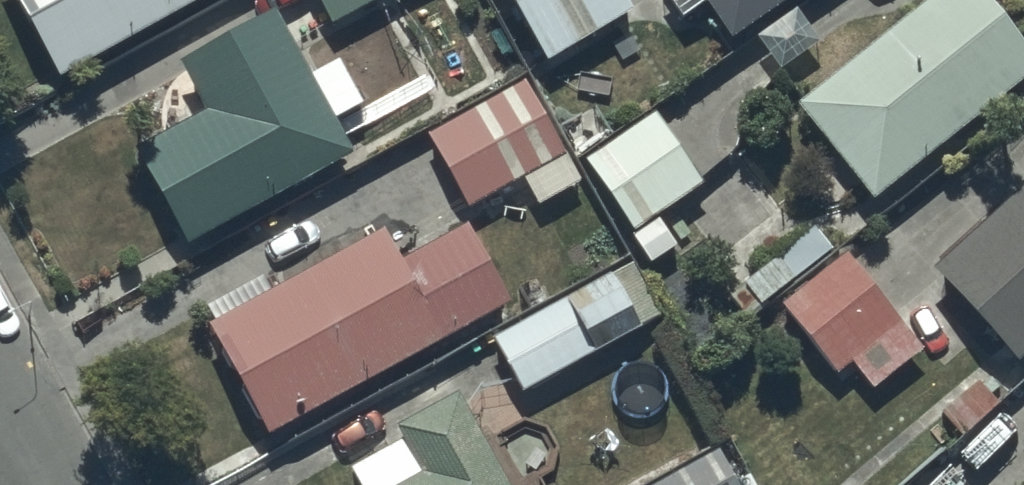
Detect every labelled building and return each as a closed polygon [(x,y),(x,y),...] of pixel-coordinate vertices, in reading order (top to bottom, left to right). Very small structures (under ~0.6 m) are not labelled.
[(58,70),(184,0),(19,0),(58,70)] [(331,20),(366,0),(320,0),(331,20)] [(547,56),(632,1),(632,0),(514,0),(547,56)] [(683,13),(702,0),(674,0),(683,13)] [(729,31),(775,0),(708,0),(729,31)] [(796,99),(873,194),(1023,71),(1023,41),(990,0),(916,0),(796,99)] [(271,3),(180,55),(207,104),(134,145),(186,238),(350,146),(331,112),(360,96),(336,54),(309,70),(271,3)] [(523,74),(427,130),(469,203),(522,173),(539,201),(582,176),(523,74)] [(655,108),(584,154),(633,228),(630,230),(648,258),(676,240),(656,209),(702,180),(655,108)] [(932,259),(1018,354),(1023,348),(1023,175),(932,259)] [(379,225),(207,319),(266,427),(507,296),(465,220),(396,257),(379,225)] [(845,249),(782,298),(836,369),(850,358),(870,383),(919,346),(845,249)] [(630,258),(491,333),(521,387),(660,312),(630,258)] [(351,462),(363,484),(512,484),(459,386),(393,422),(400,435),(351,462)] [(646,484),(757,484),(749,471),(735,478),(717,445),(646,484)]
